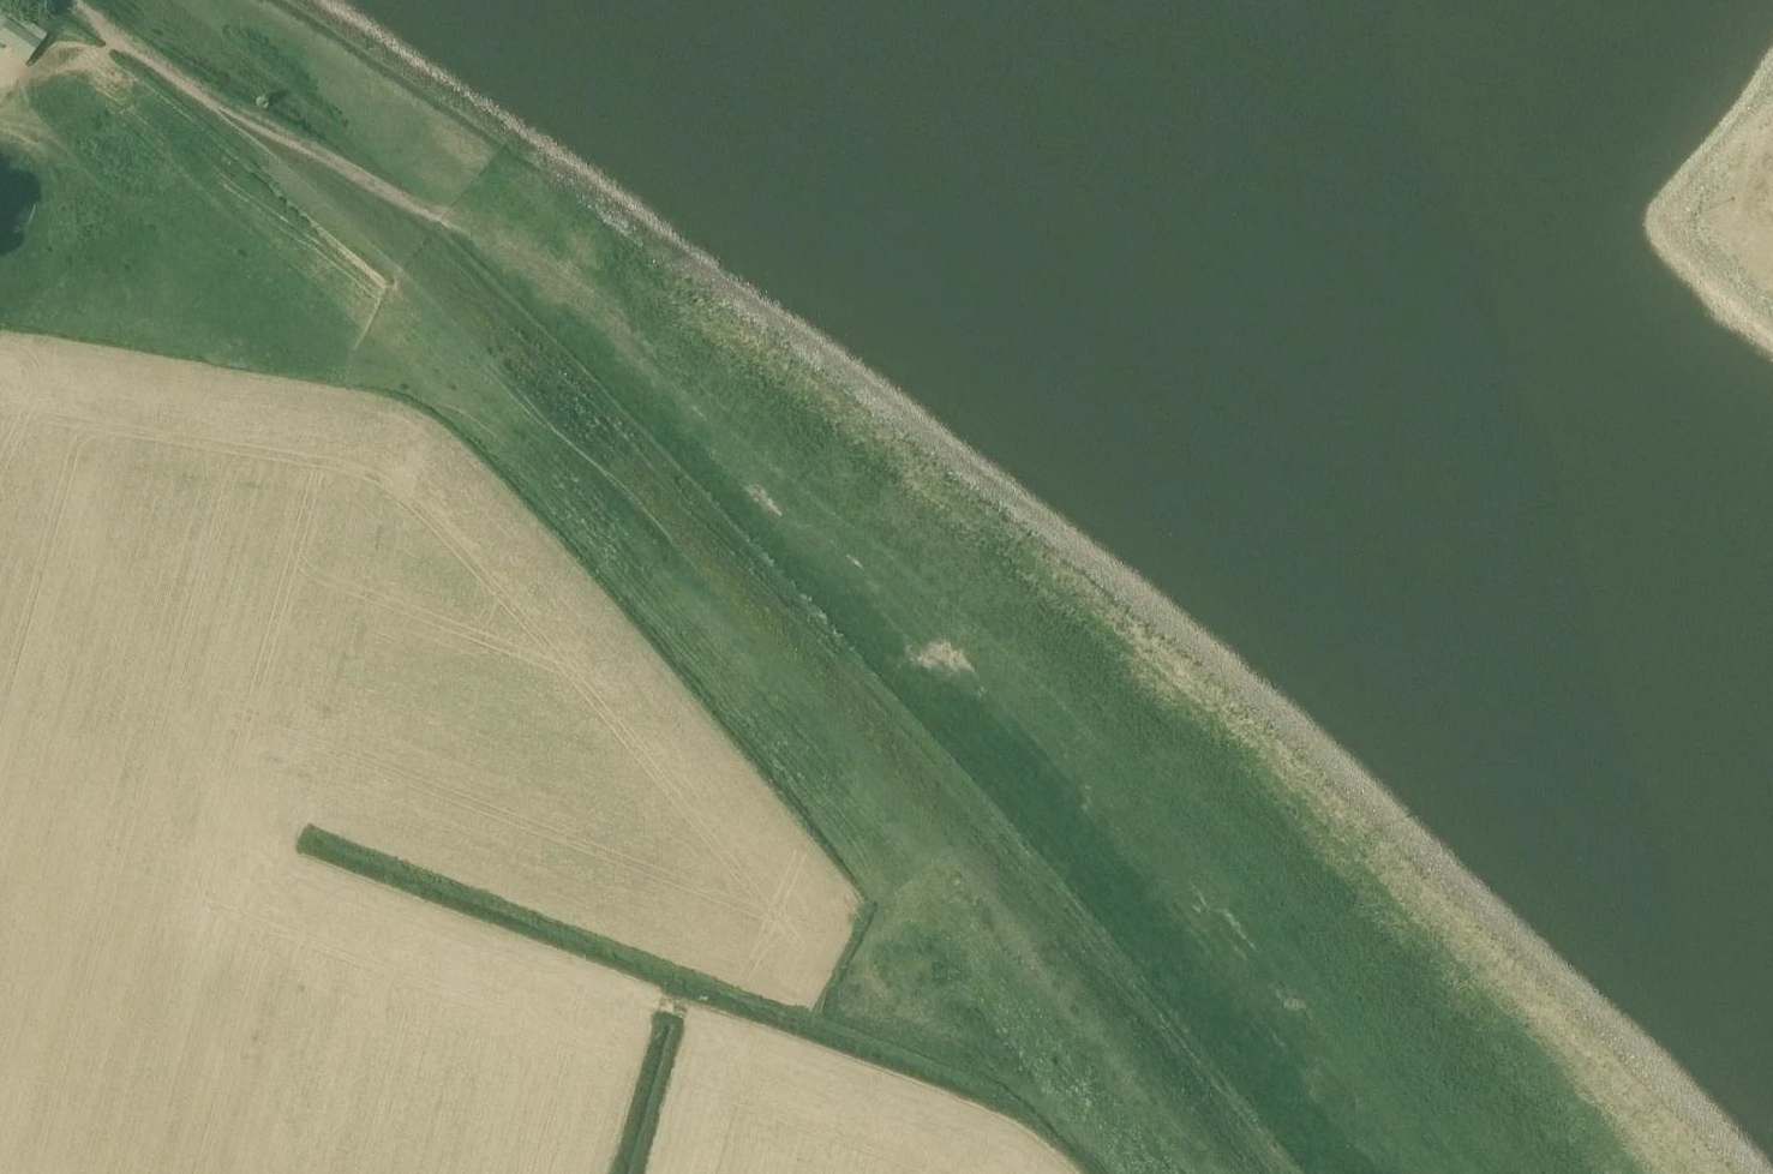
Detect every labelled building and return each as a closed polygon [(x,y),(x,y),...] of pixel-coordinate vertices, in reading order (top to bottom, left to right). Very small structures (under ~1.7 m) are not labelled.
[(31,61),(45,36),(1,11),(0,12),(0,44),(31,61)]
